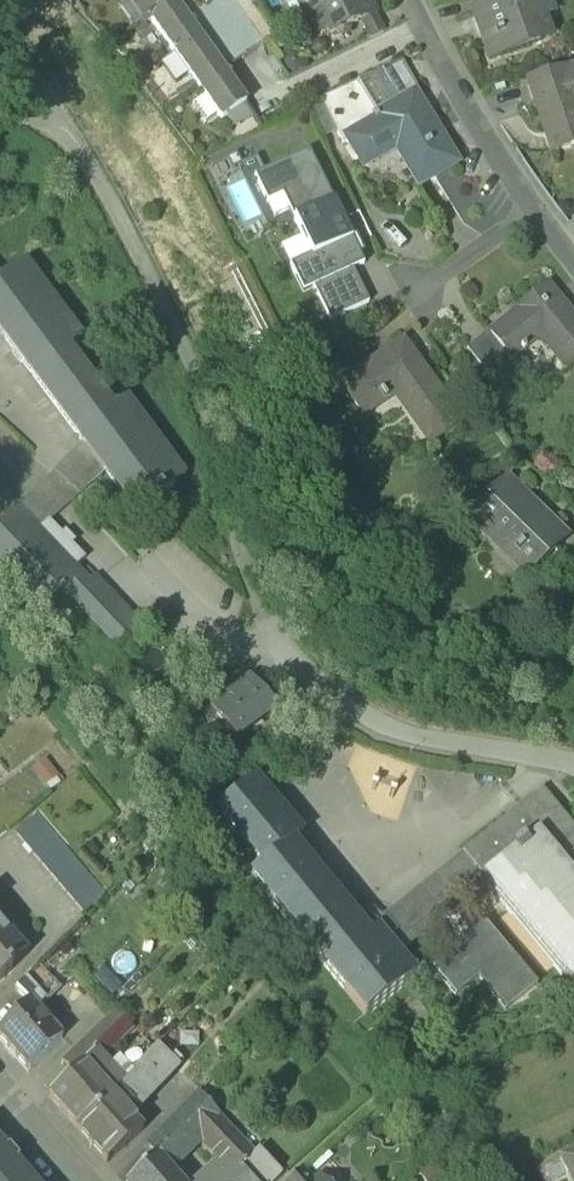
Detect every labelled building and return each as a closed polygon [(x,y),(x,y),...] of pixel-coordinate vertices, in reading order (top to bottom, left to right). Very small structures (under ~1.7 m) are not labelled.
[(203,103),(216,121),(221,127),(225,124),(244,111),(172,9),(185,0),(128,0),(147,27),(149,26),(203,103)] [(342,43),(347,40),(348,36),(349,36),(349,35),(348,34),(360,28),(373,21),(363,0),(292,0),(305,26),(307,25),(315,41),(326,36),(329,43),(335,40),(336,42),(337,42),(337,41),(342,43)] [(488,63),(541,44),(534,23),(553,16),(547,0),(515,0),(498,6),(480,13),(486,31),(477,35),(488,63)] [(471,16),(477,35),(486,31),(480,13),(471,16)] [(560,37),(553,16),(534,23),(541,44),(560,37)] [(382,39),(373,21),(360,28),(369,45),(382,39)] [(551,157),(573,149),(573,122),(571,113),(573,112),(573,73),(564,76),(564,75),(528,87),(529,89),(534,87),(539,101),(533,102),(551,157)] [(413,98),(400,106),(382,76),(356,89),(375,121),(374,122),(376,126),(344,145),(345,147),(359,169),(391,150),(393,154),(416,193),(456,169),(413,98)] [(320,106),(322,111),(336,139),(341,150),(345,147),(344,145),(376,126),(374,122),(375,121),(356,89),(355,89),(320,106)] [(204,129),(216,121),(203,103),(191,112),(204,129)] [(225,124),(232,133),(252,123),(244,111),(225,124)] [(361,174),(393,154),(391,150),(359,169),(361,174)] [(307,158),(253,185),(266,211),(280,204),(292,228),(332,208),(307,158)] [(225,167),(230,178),(241,173),(235,163),(225,167)] [(337,206),(332,208),(292,228),(310,264),(311,266),(351,247),(341,227),(346,224),(337,206)] [(363,271),(351,247),(311,266),(310,264),(288,274),(301,301),(312,296),(351,277),(363,271)] [(2,281),(0,282),(0,335),(82,445),(104,474),(133,513),(151,499),(154,502),(184,480),(125,400),(111,411),(67,351),(81,341),(24,265),(2,281)] [(368,310),(351,277),(312,296),(328,330),(368,310)] [(564,374),(573,366),(573,333),(563,320),(560,322),(553,314),(560,308),(545,290),(515,313),(518,316),(488,340),(506,361),(535,337),(538,341),(564,374)] [(560,308),(553,314),(560,322),(563,320),(573,333),(573,326),(560,308)] [(465,354),(485,378),(506,361),(488,340),(486,337),(465,354)] [(508,365),(538,341),(535,337),(506,361),(508,365)] [(424,429),(436,445),(459,428),(418,372),(415,374),(408,365),(411,362),(401,348),(340,392),(361,422),(380,408),(382,410),(385,408),(383,405),(396,396),(421,432),(424,429)] [(415,374),(418,372),(411,362),(408,365),(415,374)] [(383,405),(385,408),(392,403),(427,451),(436,445),(424,429),(421,432),(396,396),(383,405)] [(380,408),(361,422),(362,424),(382,410),(380,408)] [(82,445),(16,514),(26,524),(65,482),(80,496),(104,474),(82,445)] [(26,524),(36,535),(48,525),(80,496),(65,482),(26,524)] [(520,585),(521,586),(550,557),(544,551),(554,540),(519,503),(520,502),(506,487),(464,528),(486,550),(492,544),(513,567),(512,567),(526,579),(520,585)] [(73,574),(36,535),(26,524),(16,514),(0,529),(0,567),(45,615),(63,599),(68,605),(86,588),(73,574)] [(84,564),(48,525),(36,535),(73,574),(84,564)] [(486,550),(520,585),(526,579),(512,567),(513,567),(492,544),(486,550)] [(93,582),(92,583),(105,597),(82,619),(115,656),(114,656),(116,658),(141,634),(93,582)] [(68,605),(82,619),(105,597),(92,583),(86,588),(68,605)] [(230,708),(252,690),(249,687),(227,704),(230,708)] [(208,718),(233,750),(274,718),(252,690),(230,708),(227,704),(208,718)] [(44,761),(31,767),(41,787),(54,781),(44,761)] [(215,819),(261,875),(289,852),(309,876),(318,869),(252,789),(215,819)] [(518,819),(573,888),(573,839),(541,799),(518,819)] [(15,835),(39,864),(61,846),(36,816),(15,835)] [(518,819),(516,817),(460,862),(463,866),(485,893),(568,994),(573,989),(573,888),(518,819)] [(105,899),(61,846),(39,864),(85,919),(105,899)] [(365,946),(309,876),(289,852),(261,875),(249,885),(251,887),(252,886),(268,906),(267,907),(364,1025),(412,987),(395,966),(373,939),(365,946)] [(373,939),(395,966),(443,926),(451,920),(459,914),(437,887),(463,866),(460,862),(371,935),(373,939)] [(437,887),(459,914),(485,893),(463,866),(437,887)] [(443,926),(460,947),(470,938),(463,929),(461,931),(451,920),(443,926)] [(481,929),(470,938),(460,947),(427,974),(453,1005),(476,986),(503,1019),(534,994),(481,929)] [(11,973),(10,971),(25,957),(7,936),(0,943),(0,982),(11,973)] [(28,1005),(30,1002),(50,981),(38,969),(15,992),(28,1005)] [(59,989),(50,981),(30,1002),(37,1011),(59,989)] [(27,1074),(65,1042),(37,1011),(30,1002),(28,1005),(0,1033),(0,1042),(27,1074)] [(48,1099),(76,1131),(110,1098),(97,1083),(90,1075),(131,1033),(113,1015),(60,1068),(70,1077),(48,1099)] [(108,1074),(121,1087),(153,1054),(139,1041),(108,1074)] [(121,1087),(110,1098),(123,1114),(130,1107),(137,1114),(178,1070),(157,1050),(153,1054),(121,1087)] [(121,1087),(108,1074),(107,1073),(97,1083),(110,1098),(121,1087)] [(166,1128),(184,1146),(215,1116),(197,1097),(166,1128)] [(123,1114),(110,1098),(76,1131),(106,1166),(142,1134),(123,1114)] [(196,1143),(199,1146),(222,1124),(215,1116),(184,1146),(188,1151),(196,1143)] [(222,1124),(199,1146),(218,1167),(202,1180),(280,1180),(284,1178),(260,1152),(254,1157),(222,1124)] [(144,1150),(154,1161),(156,1159),(167,1172),(188,1151),(184,1146),(166,1128),(144,1150)] [(15,1164),(17,1163),(7,1152),(6,1153),(0,1147),(0,1180),(30,1180),(15,1164)] [(167,1172),(156,1159),(154,1161),(132,1180),(175,1180),(167,1172)] [(419,1180),(437,1180),(445,1174),(432,1160),(414,1176),(419,1180)] [(558,1167),(564,1180),(573,1180),(573,1160),(558,1167)] [(302,1172),(292,1180),(310,1180),(302,1172)]
